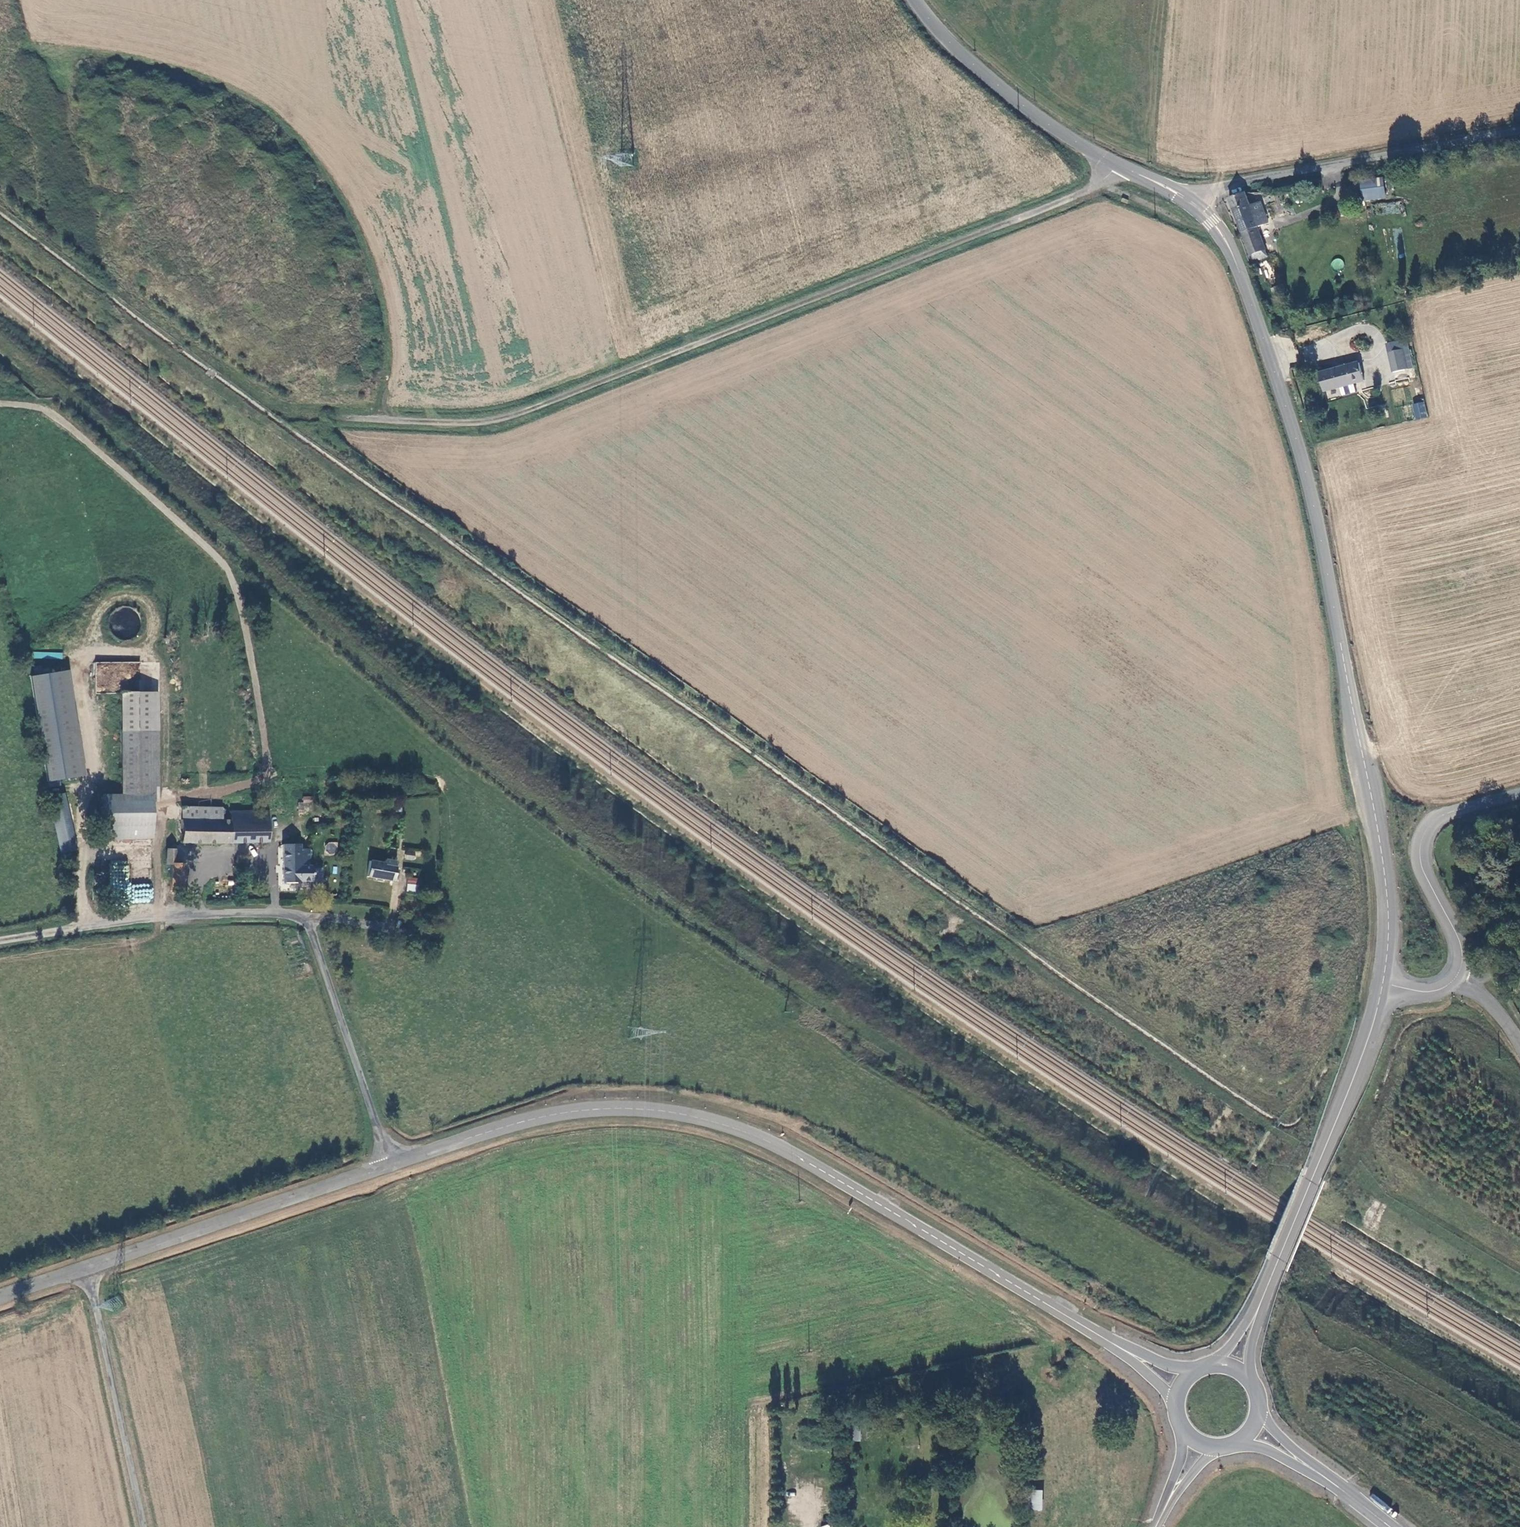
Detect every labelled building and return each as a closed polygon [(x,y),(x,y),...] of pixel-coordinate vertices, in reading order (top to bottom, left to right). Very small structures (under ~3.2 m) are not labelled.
[(1364,197),(1377,195),(1375,179),(1362,181),(1364,197)] [(1230,198),(1252,261),(1267,256),(1257,228),(1267,224),(1259,202),(1249,205),(1245,191),(1230,198)] [(1342,259),(1332,260),(1334,269),(1343,268),(1342,259)] [(1404,348),(1389,351),(1393,371),(1408,369),(1404,348)] [(1320,372),(1325,391),(1353,384),(1352,382),(1364,379),(1360,362),(1347,365),(1320,372)] [(1424,401),(1411,403),(1415,419),(1427,416),(1424,401)] [(71,669),(32,675),(40,734),(39,734),(46,784),(87,778),(71,669)] [(151,693),(121,693),(121,795),(101,795),(101,838),(151,838),(151,693)] [(47,797),(60,852),(76,849),(63,793),(47,797)] [(313,811),(313,796),(299,796),(299,811),(313,811)] [(222,809),(182,808),(182,820),(221,821),(222,809)] [(266,842),(267,812),(230,811),(230,822),(221,821),(182,820),(181,841),(266,842)] [(337,843),(327,842),(326,853),(336,853),(337,843)] [(299,845),(282,845),(282,883),(300,883),(300,882),(312,882),(312,867),(310,867),(310,849),(299,849),(299,845)] [(405,848),(404,859),(415,860),(416,849),(405,848)] [(182,892),(182,864),(174,864),(174,851),(165,851),(165,864),(169,864),(169,891),(182,892)] [(367,878),(393,881),(395,861),(385,860),(384,864),(368,862),(367,878)] [(129,902),(152,903),(153,885),(129,884),(129,863),(111,863),(111,893),(129,893),(129,902)] [(420,891),(421,885),(419,884),(420,878),(408,877),(406,890),(420,891)] [(1040,1489),(1030,1489),(1030,1509),(1040,1509),(1040,1489)]
